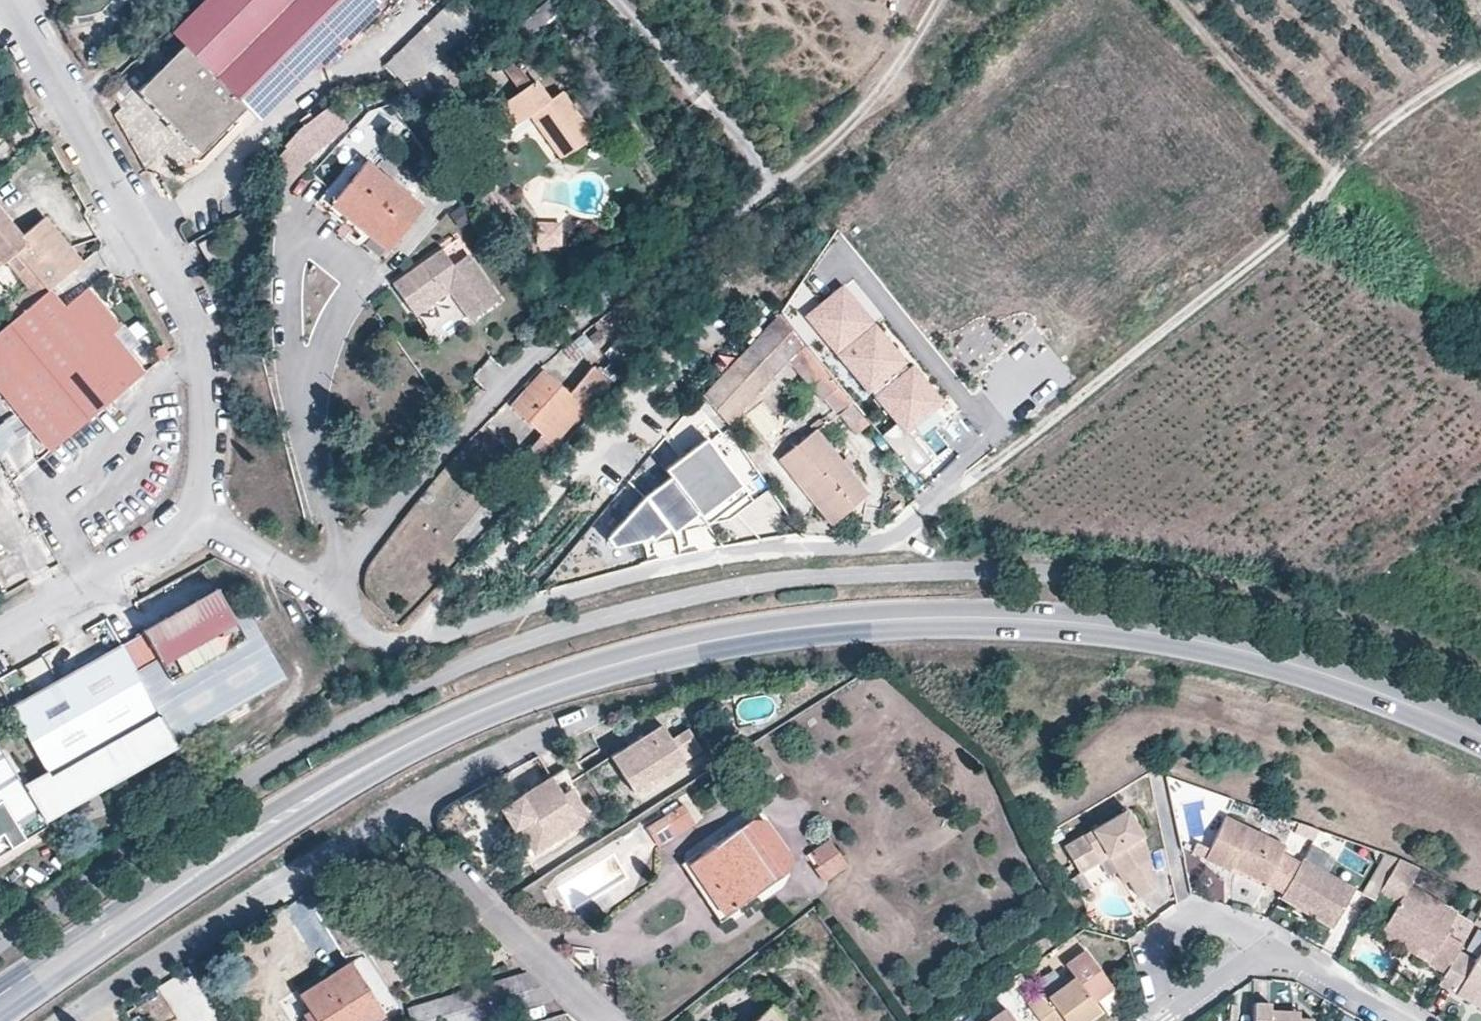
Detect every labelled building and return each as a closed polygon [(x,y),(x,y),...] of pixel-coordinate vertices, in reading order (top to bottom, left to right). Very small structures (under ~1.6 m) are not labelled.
[(378,0),(201,0),(170,32),(182,45),(137,90),(198,151),(244,108),(257,121),(307,71),(321,66),(383,4),(378,0)] [(485,26),(459,0),(441,0),(382,59),(401,78),(445,66),(485,26)] [(559,0),(548,0),(517,28),(526,39),(538,28),(554,45),(578,21),(559,0)] [(620,58),(611,48),(603,56),(609,66),(620,58)] [(529,83),(514,61),(504,69),(518,91),(488,113),(503,133),(527,116),(560,159),(593,135),(562,91),(549,99),(534,79),(529,83)] [(346,128),(329,106),(300,127),(284,144),(287,147),(272,162),(287,179),(317,150),(346,128)] [(329,205),(364,160),(365,159),(356,151),(317,200),(327,207),(329,205)] [(384,250),(420,205),(364,160),(329,205),(384,250)] [(82,261),(44,217),(22,234),(0,209),(0,266),(6,261),(15,254),(46,291),(49,289),(82,261)] [(559,223),(537,223),(537,237),(549,237),(550,246),(560,246),(559,223)] [(549,237),(537,237),(537,246),(550,246),(549,237)] [(390,285),(406,307),(440,283),(446,291),(467,320),(496,300),(452,240),(390,285)] [(15,254),(6,261),(27,290),(0,312),(9,323),(46,291),(15,254)] [(131,289),(126,281),(119,284),(123,293),(131,289)] [(440,283),(406,307),(411,315),(446,291),(440,283)] [(831,305),(846,292),(843,288),(827,301),(831,305)] [(49,289),(46,291),(9,323),(0,330),(0,392),(49,451),(144,373),(113,335),(119,329),(87,289),(65,306),(49,289)] [(827,301),(809,316),(876,398),(878,396),(900,423),(906,430),(940,402),(912,368),(910,370),(846,292),(831,305),(827,301)] [(869,425),(780,315),(751,348),(776,379),(793,361),(801,370),(799,373),(858,436),(869,425)] [(586,352),(577,338),(561,349),(572,363),(586,352)] [(167,354),(161,343),(151,349),(158,362),(167,354)] [(721,416),(731,427),(776,379),(751,348),(705,398),(721,416)] [(610,384),(591,367),(568,393),(543,371),(510,408),(541,435),(525,453),(538,464),(559,441),(556,439),(583,410),(586,412),(610,384)] [(688,454),(711,438),(704,428),(721,416),(705,398),(674,434),(688,454)] [(817,417),(808,425),(814,431),(816,430),(822,425),(817,417)] [(7,422),(0,428),(0,460),(23,442),(7,422)] [(882,438),(914,477),(932,462),(906,430),(900,423),(882,438)] [(829,523),(868,494),(848,470),(841,461),(816,430),(814,431),(777,459),(829,523)] [(674,434),(671,438),(684,457),(688,454),(674,434)] [(756,503),(711,438),(688,454),(684,457),(668,469),(709,525),(732,520),(756,503)] [(841,461),(848,470),(853,466),(846,457),(841,461)] [(674,476),(647,495),(613,531),(621,545),(709,525),(674,476)] [(144,633),(120,647),(170,734),(174,742),(284,680),(251,621),(247,614),(245,610),(232,617),(217,591),(144,633)] [(260,606),(247,614),(251,621),(266,613),(260,606)] [(174,742),(120,647),(12,708),(48,772),(52,779),(27,792),(46,823),(177,748),(174,742)] [(665,721),(614,754),(637,790),(705,746),(691,725),(675,736),(665,721)] [(0,749),(0,830),(12,822),(36,807),(0,749)] [(48,772),(23,786),(27,792),(52,779),(48,772)] [(569,787),(562,792),(552,777),(536,787),(501,810),(514,829),(517,827),(526,821),(542,846),(588,817),(569,787)] [(684,806),(648,829),(662,846),(696,825),(684,806)] [(1081,874),(1101,861),(1096,853),(1110,846),(1130,878),(1140,895),(1153,887),(1144,837),(1126,811),(1065,848),(1081,874)] [(1266,882),(1285,893),(1301,864),(1283,853),(1287,846),(1230,813),(1208,854),(1230,868),(1233,863),(1235,859),(1269,878),(1266,882)] [(793,856),(767,819),(752,819),(689,863),(724,914),(788,872),(793,856)] [(526,821),(517,827),(534,852),(542,846),(526,821)] [(12,822),(0,830),(0,857),(25,842),(12,822)] [(829,840),(811,853),(819,865),(816,868),(826,882),(848,866),(829,840)] [(1340,857),(1313,843),(1304,859),(1331,875),(1340,857)] [(1096,853),(1101,861),(1108,857),(1124,882),(1130,878),(1110,846),(1096,853)] [(1233,863),(1266,882),(1269,878),(1235,859),(1233,863)] [(1285,893),(1282,897),(1297,905),(1299,902),(1315,910),(1313,914),(1334,926),(1356,889),(1331,875),(1304,859),(1301,864),(1285,893)] [(1398,860),(1377,896),(1385,901),(1396,908),(1408,889),(1419,870),(1398,860)] [(1457,917),(1408,889),(1396,908),(1387,925),(1420,944),(1414,954),(1445,972),(1456,952),(1460,947),(1471,927),(1456,918),(1457,917)] [(1299,902),(1297,905),(1313,914),(1315,910),(1299,902)] [(1414,954),(1420,944),(1387,925),(1381,934),(1414,954)] [(1115,986),(1088,950),(1069,965),(1078,977),(1049,998),(1045,992),(1027,1005),(1039,1020),(1086,1020),(1102,1010),(1095,1001),(1115,986)] [(1438,984),(1471,1003),(1475,998),(1480,1001),(1480,950),(1474,963),(1456,952),(1445,972),(1438,984)] [(388,1014),(352,962),(328,977),(301,995),(311,1009),(304,1014),(307,1018),(306,1020),(305,1020),(377,1020),(388,1014)] [(501,1016),(555,999),(527,972),(408,1010),(411,1020),(502,1020),(501,1016)] [(1471,1003),(1480,1009),(1480,1001),(1475,998),(1471,1003)] [(1254,1004),(1253,1020),(1306,1020),(1302,1020),(1272,1020),(1272,1012),(1272,1005),(1254,1004)] [(773,1006),(754,1020),(785,1020),(773,1006)] [(1006,1012),(993,1020),(1013,1020),(1006,1012)] [(1301,1012),(1272,1012),(1272,1020),(1302,1020),(1301,1012)]
